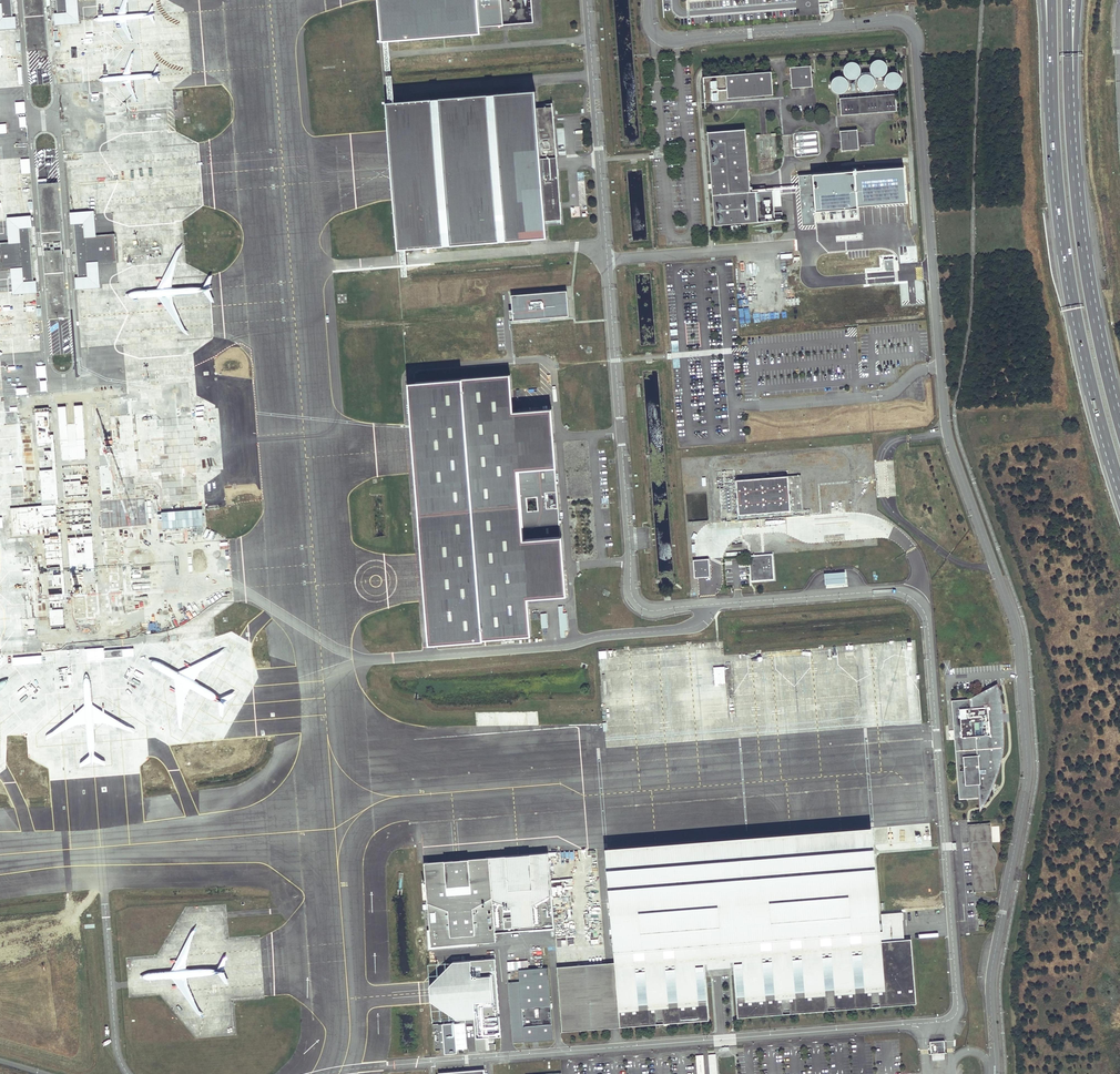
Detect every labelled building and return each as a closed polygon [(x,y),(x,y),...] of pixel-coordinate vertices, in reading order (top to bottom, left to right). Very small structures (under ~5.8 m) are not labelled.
[(17,29),(16,17),(13,17),(12,0),(0,0),(0,30),(17,29)] [(44,0),(24,0),(28,51),(48,50),(44,0)] [(57,14),(54,14),(55,26),(80,24),(80,18),(78,0),(56,0),(57,14)] [(386,42),(481,34),(481,27),(534,23),(532,0),(383,0),(386,42)] [(829,4),(819,4),(819,13),(829,13),(829,4)] [(872,72),(874,73),(877,74),(880,74),(882,74),(884,72),(886,70),(887,67),(886,64),(885,62),(883,60),(881,59),(878,59),(876,59),(874,60),(872,62),(871,64),(871,67),(871,69),(872,72)] [(845,75),(847,77),(850,78),(853,78),(855,78),(858,76),(860,73),(860,71),(860,68),(859,65),(857,63),(854,61),(851,61),(849,62),(846,63),(844,65),(843,67),(843,70),(843,73),(845,75)] [(815,78),(814,73),(811,74),(811,65),(811,66),(790,68),(790,67),(791,75),(791,80),(792,88),(799,88),(799,85),(805,85),(805,87),(812,87),(813,87),(812,79),(815,78)] [(885,85),(887,87),(889,88),(892,89),(895,89),(898,87),(900,85),(901,83),(901,80),(901,77),(900,75),(897,73),(895,72),(892,71),(889,72),(886,74),(885,76),(884,79),(884,82),(885,85)] [(771,73),(726,76),(727,99),(773,95),(771,73)] [(860,88),(862,90),(864,91),(867,91),(870,90),(872,89),(874,86),(874,84),(874,81),(873,79),(872,76),(869,75),(867,74),(864,74),(861,76),(859,78),(858,80),(858,83),(858,86),(860,88)] [(832,90),(834,92),(837,93),(840,93),(843,92),(845,91),(847,89),(848,86),(848,83),(847,80),(845,78),(843,76),(840,76),(837,76),(834,77),(832,79),(831,82),(830,85),(831,88),(832,90)] [(536,91),(391,103),(395,151),(398,197),(402,249),(547,237),(546,221),(561,220),(560,206),(560,201),(557,170),(556,153),(554,122),(553,112),(552,103),(537,104),(536,91)] [(897,111),(895,94),(840,99),(841,115),(893,111),(897,111)] [(781,206),(780,190),(750,192),(749,174),(748,172),(744,129),(708,132),(715,225),(783,220),(782,212),(774,213),(774,207),(781,206)] [(858,145),(857,130),(840,131),(842,147),(842,151),(859,150),(858,145)] [(125,132),(71,135),(78,204),(131,199),(125,132)] [(63,249),(58,182),(39,184),(44,251),(63,249)] [(93,211),(93,209),(68,211),(69,223),(72,223),(84,222),(85,235),(95,234),(93,211)] [(32,215),(7,217),(7,219),(9,242),(19,242),(17,228),(29,227),(33,227),(32,215)] [(115,260),(113,233),(111,233),(95,234),(85,235),(84,222),(72,223),(77,277),(86,277),(85,263),(97,262),(114,261),(115,260)] [(0,243),(0,271),(11,270),(23,269),(24,283),(34,282),(29,227),(17,228),(19,242),(9,242),(0,243)] [(69,317),(64,254),(44,256),(49,318),(69,317)] [(85,263),(86,277),(77,277),(73,278),(75,289),(99,287),(99,283),(97,262),(85,263)] [(34,282),(24,283),(23,269),(11,270),(12,290),(13,295),(38,293),(37,282),(34,282)] [(137,293),(85,297),(90,366),(141,361),(137,293)] [(511,374),(410,382),(413,426),(419,513),(518,506),(514,470),(561,469),(551,407),(514,411),(511,374)] [(145,396),(92,400),(99,468),(150,464),(145,396)] [(75,437),(58,437),(64,507),(72,506),(71,494),(80,493),(75,437)] [(810,515),(807,474),(788,476),(787,470),(735,474),(739,521),(810,515)] [(123,539),(119,490),(102,492),(106,540),(123,539)] [(419,513),(430,637),(531,631),(527,596),(565,593),(560,536),(523,538),(518,506),(419,513)] [(90,580),(85,526),(69,527),(73,581),(90,580)] [(772,554),(749,556),(751,581),(774,579),(772,554)] [(710,577),(709,559),(693,560),(694,578),(710,577)] [(845,584),(844,573),(824,575),(824,586),(845,584)] [(972,699),(951,701),(954,738),(959,800),(980,798),(980,791),(983,787),(986,784),(989,780),(991,777),(993,773),(995,768),(998,762),(1000,749),(1001,743),(1001,738),(1001,733),(1001,728),(1000,722),(998,722),(998,715),(1000,715),(999,710),(998,702),(997,697),(997,693),(992,695),(985,696),(986,698),(972,704),(972,699)] [(983,891),(993,890),(992,870),(993,867),(995,865),(996,863),(996,861),(996,858),(996,855),(995,852),(994,849),(992,847),(989,845),(988,825),(970,826),(969,820),(966,820),(973,893),(976,892),(983,891)] [(735,974),(738,1017),(915,1004),(910,940),(909,940),(908,922),(882,924),(883,931),(881,931),(879,911),(879,907),(878,900),(875,856),(874,843),(873,828),(605,849),(613,952),(614,963),(619,1026),(709,1019),(705,976),(705,966),(734,963),(735,974)] [(554,928),(549,852),(489,857),(495,933),(554,928)] [(432,946),(496,941),(495,933),(489,857),(425,862),(432,946)] [(614,963),(558,967),(563,1031),(610,1027),(619,1026),(614,963)] [(513,1042),(554,1039),(549,967),(509,969),(513,1042)] [(454,1006),(451,977),(434,978),(437,1008),(454,1006)] [(440,1023),(439,1009),(436,1009),(433,1009),(436,1050),(442,1049),(442,1054),(458,1053),(456,1022),(440,1023)] [(945,1052),(944,1040),(937,1041),(930,1041),(931,1053),(929,1054),(932,1054),(932,1060),(944,1059),(944,1053),(946,1053),(946,1052),(945,1052)] [(709,1055),(710,1073),(717,1073),(715,1054),(709,1055)] [(696,1056),(697,1073),(704,1073),(703,1055),(696,1056)]
